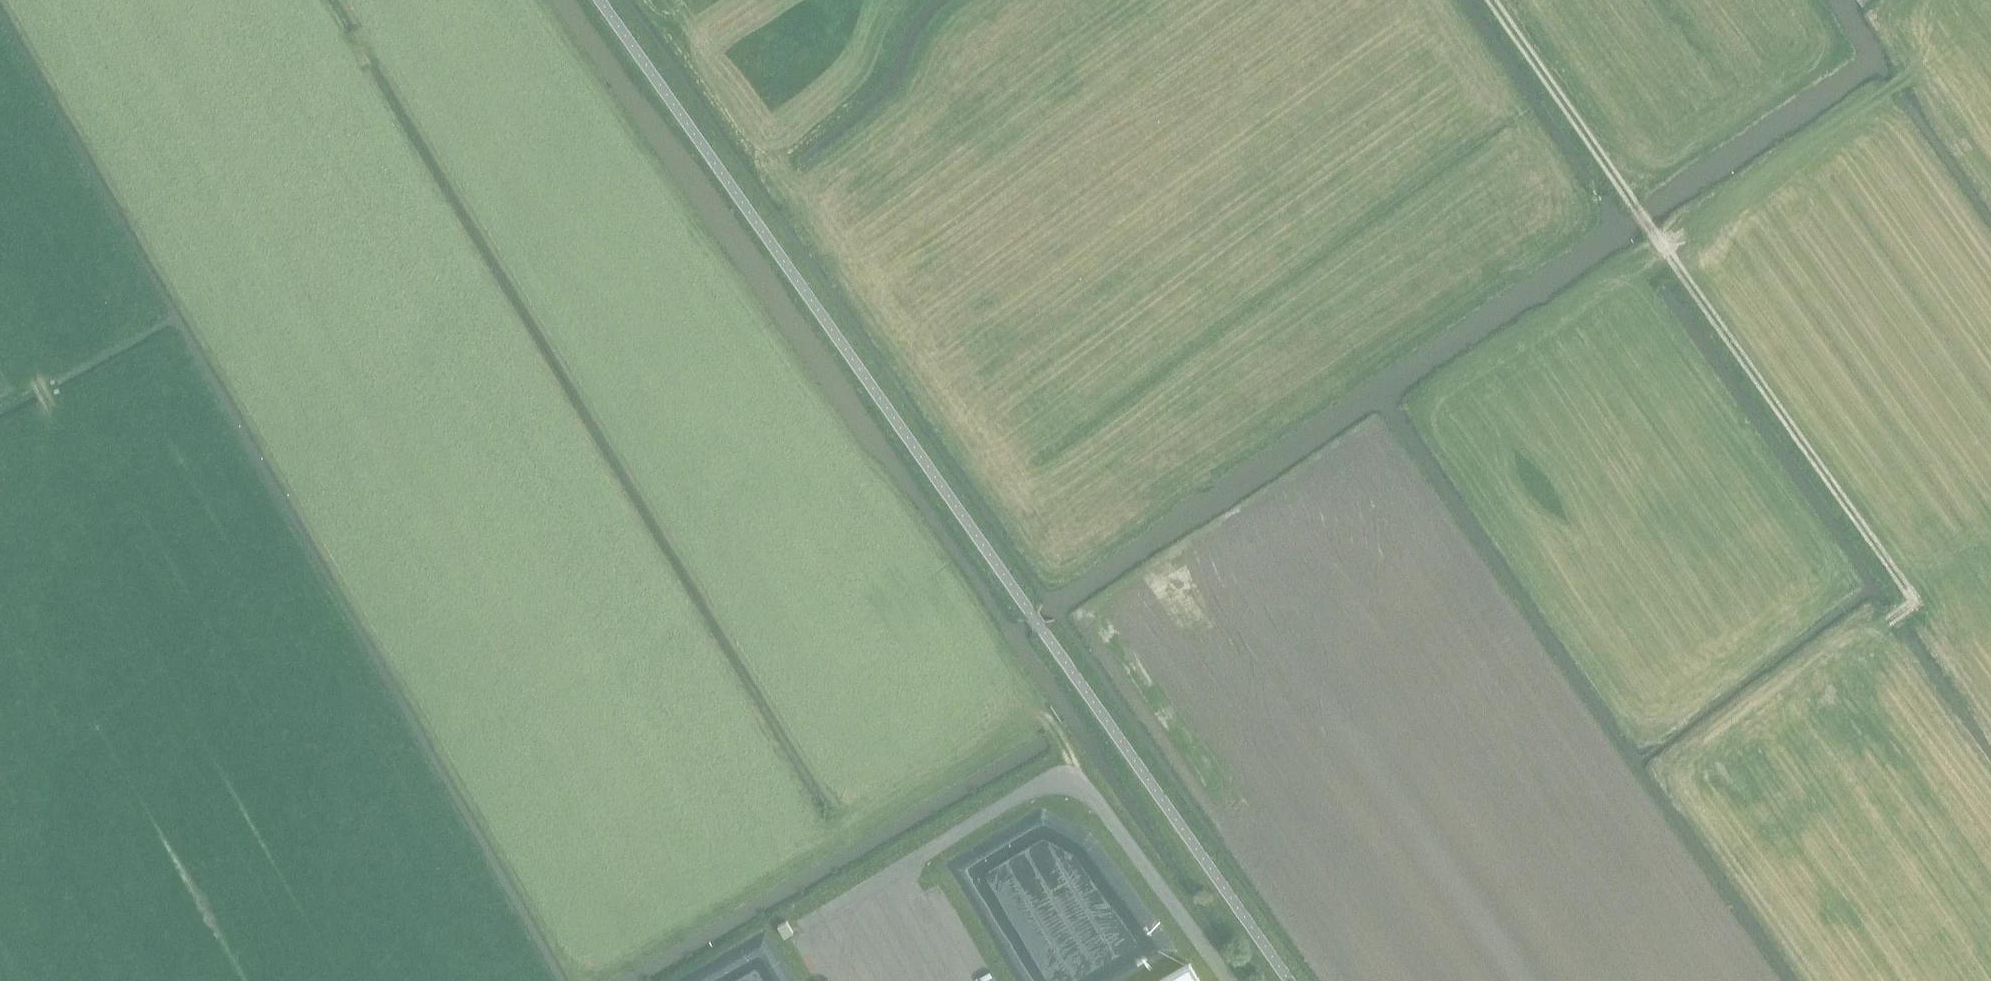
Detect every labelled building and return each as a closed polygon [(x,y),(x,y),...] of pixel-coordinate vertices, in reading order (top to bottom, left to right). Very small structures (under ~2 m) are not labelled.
[(778,926),(784,937),(793,932),(787,921),(778,926)] [(1190,963),(1160,980),(1200,980),(1190,963)]
